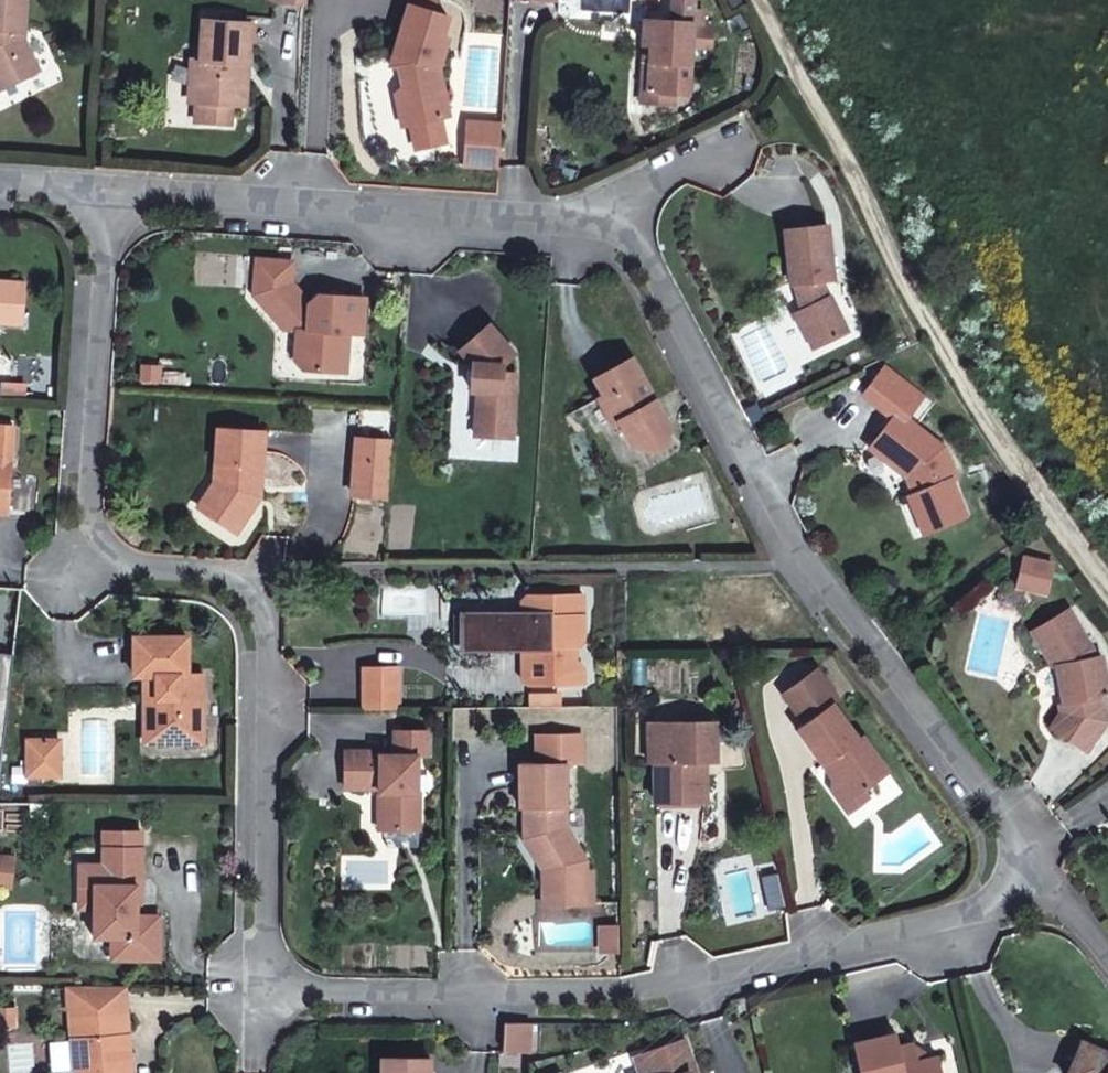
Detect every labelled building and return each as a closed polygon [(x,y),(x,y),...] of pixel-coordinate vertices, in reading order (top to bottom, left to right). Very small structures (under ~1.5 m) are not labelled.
[(3,83),(43,63),(27,29),(30,0),(0,0),(0,78),(3,83)] [(393,45),(400,49),(399,60),(408,63),(412,73),(403,79),(412,116),(439,109),(452,107),(441,57),(449,31),(441,28),(446,10),(438,7),(415,0),(408,0),(393,45)] [(669,92),(673,92),(688,93),(692,45),(711,47),(714,22),(702,21),(703,9),(695,8),(696,0),(663,0),(661,19),(643,17),(641,44),(650,45),(646,88),(669,92)] [(244,56),(251,57),(254,14),(206,11),(204,50),(198,50),(196,92),(201,92),(237,94),(242,94),(244,56)] [(637,98),(673,101),(673,92),(669,92),(646,88),(650,45),(641,44),(637,98)] [(399,60),(400,49),(393,45),(388,58),(399,60)] [(249,95),(251,57),(244,56),(242,94),(249,95)] [(408,63),(399,60),(403,79),(412,73),(408,63)] [(404,118),(412,116),(403,79),(396,84),(404,118)] [(200,112),(236,113),(237,94),(201,92),(200,112)] [(439,109),(412,116),(417,137),(444,131),(439,109)] [(497,159),(499,132),(467,130),(464,157),(497,159)] [(789,305),(795,318),(808,320),(816,338),(843,324),(826,288),(822,291),(819,271),(829,270),(823,215),(781,220),(786,274),(792,274),(796,302),(789,305)] [(284,274),(286,255),(251,252),(248,285),(257,296),(284,274)] [(299,364),(321,365),(323,347),(342,349),(344,327),(358,328),(361,291),(326,288),(325,299),(314,298),(310,293),(304,297),(284,274),(257,296),(277,321),(293,323),(291,355),(299,364)] [(22,320),(24,280),(0,278),(0,318),(22,320)] [(314,298),(325,299),(326,288),(319,287),(310,293),(314,298)] [(816,338),(808,320),(795,318),(806,342),(816,338)] [(509,348),(485,322),(458,347),(469,359),(467,384),(475,385),(473,429),(510,431),(512,368),(501,366),(500,356),(509,348)] [(341,367),(342,349),(323,347),(321,365),(341,367)] [(629,436),(640,439),(667,424),(628,353),(593,371),(602,387),(597,390),(610,416),(616,412),(629,436)] [(888,453),(885,456),(907,473),(914,493),(909,494),(923,532),(965,516),(951,480),(956,478),(943,445),(904,414),(920,391),(873,354),(839,371),(889,411),(871,438),(888,453)] [(28,386),(14,385),(13,398),(28,399),(28,386)] [(249,503),(251,479),(258,480),(262,425),(217,421),(213,475),(221,482),(203,508),(231,529),(249,503)] [(2,424),(0,456),(14,457),(17,426),(2,424)] [(663,435),(667,424),(640,439),(650,442),(663,435)] [(355,433),(352,491),(387,494),(391,436),(355,433)] [(868,442),(885,456),(888,453),(871,438),(868,442)] [(14,457),(0,456),(0,511),(10,511),(14,457)] [(194,502),(203,508),(221,482),(213,475),(194,502)] [(258,480),(251,479),(249,503),(258,491),(258,480)] [(520,596),(521,607),(530,608),(530,636),(521,636),(521,672),(527,679),(583,677),(583,662),(576,655),(564,656),(564,641),(575,641),(582,636),(581,587),(527,587),(520,596)] [(1032,630),(1051,659),(1052,667),(1058,665),(1065,664),(1071,699),(1065,700),(1061,700),(1064,712),(1053,726),(1088,749),(1107,718),(1107,716),(1104,692),(1107,691),(1107,677),(1103,654),(1095,654),(1093,644),(1069,606),(1032,630)] [(530,636),(530,608),(521,607),(521,636),(530,636)] [(131,675),(142,675),(159,676),(159,700),(153,700),(152,744),(199,744),(200,677),(184,676),(185,636),(132,635),(131,675)] [(564,641),(564,656),(576,655),(575,641),(564,641)] [(3,742),(16,649),(0,648),(0,742),(3,742)] [(798,716),(826,695),(832,691),(809,660),(775,685),(798,716)] [(362,705),(397,705),(396,664),(362,664),(362,705)] [(1065,664),(1058,665),(1065,700),(1071,699),(1065,664)] [(159,676),(142,675),(141,743),(152,744),(153,700),(159,700),(159,676)] [(798,716),(792,721),(818,758),(823,754),(831,763),(829,773),(836,783),(853,787),(861,781),(884,763),(858,729),(853,731),(826,695),(798,716)] [(643,757),(652,756),(652,726),(667,726),(667,715),(645,714),(643,757)] [(667,726),(652,726),(652,756),(653,797),(701,795),(702,757),(702,747),(705,743),(712,744),(711,714),(667,715),(667,726)] [(394,750),(413,750),(422,750),(422,734),(394,735),(394,750)] [(31,738),(30,757),(60,757),(61,739),(31,738)] [(702,747),(702,757),(712,757),(712,744),(705,743),(702,747)] [(342,782),(374,782),(374,787),(386,787),(385,823),(418,824),(419,787),(413,787),(413,750),(394,750),(379,750),(378,745),(343,746),(342,782)] [(818,758),(829,773),(831,763),(823,754),(818,758)] [(60,774),(60,757),(30,757),(29,773),(60,774)] [(548,887),(570,888),(570,907),(591,906),(591,871),(583,871),(583,862),(577,851),(579,849),(561,822),(563,757),(517,757),(517,801),(519,802),(527,802),(527,831),(548,866),(548,887)] [(844,804),(866,788),(861,781),(853,787),(836,783),(829,773),(827,782),(844,804)] [(385,823),(386,787),(374,787),(375,823),(385,823)] [(527,831),(527,802),(519,802),(519,833),(539,869),(541,908),(570,907),(570,888),(548,887),(548,866),(527,831)] [(103,830),(102,849),(141,848),(141,830),(103,830)] [(12,884),(13,857),(16,838),(0,836),(0,883),(12,884)] [(78,886),(93,887),(93,910),(93,942),(111,943),(136,943),(137,960),(159,960),(158,917),(137,917),(137,885),(141,885),(141,848),(102,849),(101,864),(79,864),(78,886)] [(78,910),(93,910),(93,887),(78,886),(78,910)] [(598,937),(615,938),(616,915),(598,915),(598,937)] [(598,948),(616,948),(615,938),(598,937),(598,948)] [(136,943),(111,943),(112,959),(137,960),(136,943)] [(121,983),(68,984),(71,1071),(76,1072),(127,1072),(127,1070),(118,1071),(116,1037),(125,1037),(121,983)] [(932,1048),(922,1050),(908,1042),(907,1036),(892,1039),(889,1026),(847,1036),(855,1072),(938,1072),(932,1048)] [(639,1047),(648,1072),(683,1072),(682,1069),(690,1065),(678,1033),(639,1047)] [(116,1037),(118,1071),(127,1070),(125,1037),(116,1037)] [(1079,1037),(1063,1072),(1107,1072),(1107,1050),(1079,1037)] [(639,1072),(648,1072),(639,1047),(631,1051),(639,1072)] [(378,1072),(424,1072),(424,1055),(378,1055),(378,1072)]
